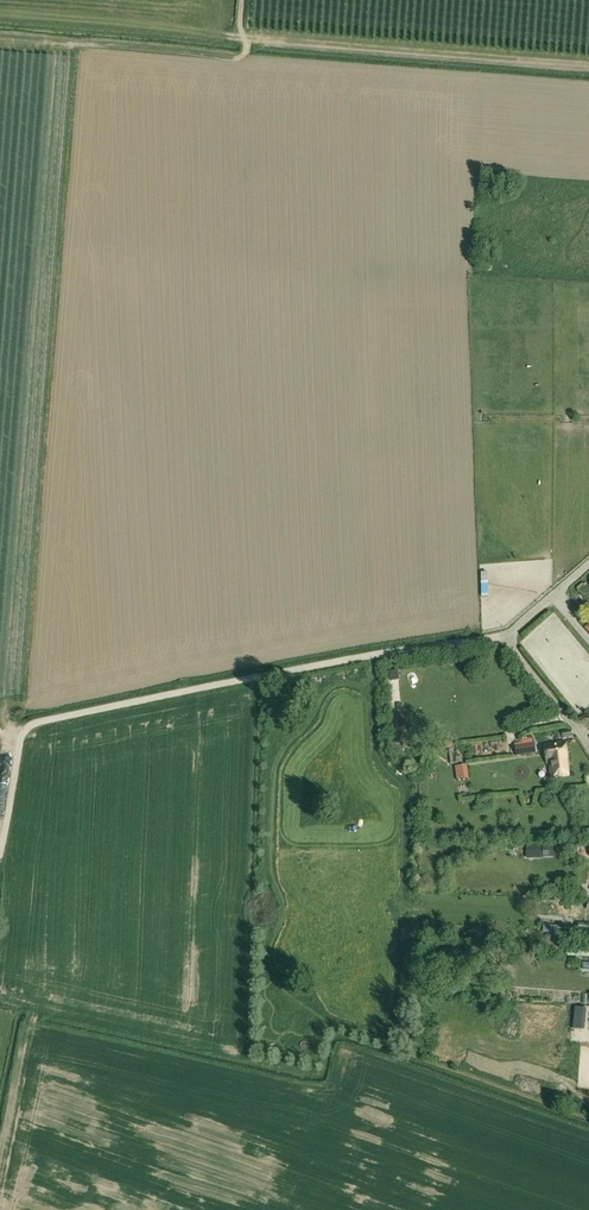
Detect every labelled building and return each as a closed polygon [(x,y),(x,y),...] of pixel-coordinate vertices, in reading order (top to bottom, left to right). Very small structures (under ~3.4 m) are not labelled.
[(576,585),(586,595),(588,592),(588,585),(583,579),(576,585)] [(572,737),(571,730),(562,731),(563,738),(572,737)] [(523,744),(515,746),(516,756),(516,757),(537,754),(535,742),(532,743),(532,738),(522,740),(523,744)] [(505,750),(513,749),(512,741),(504,742),(505,750)] [(552,779),(569,776),(567,758),(568,758),(565,742),(545,745),(547,764),(552,763),(553,767),(550,768),(552,779)] [(468,765),(455,766),(457,782),(470,781),(468,765)] [(543,857),(557,857),(557,846),(538,846),(538,854),(543,854),(543,857)] [(587,911),(587,901),(578,901),(577,911),(587,911)] [(579,924),(579,926),(558,924),(558,932),(588,934),(588,924),(579,924)]
